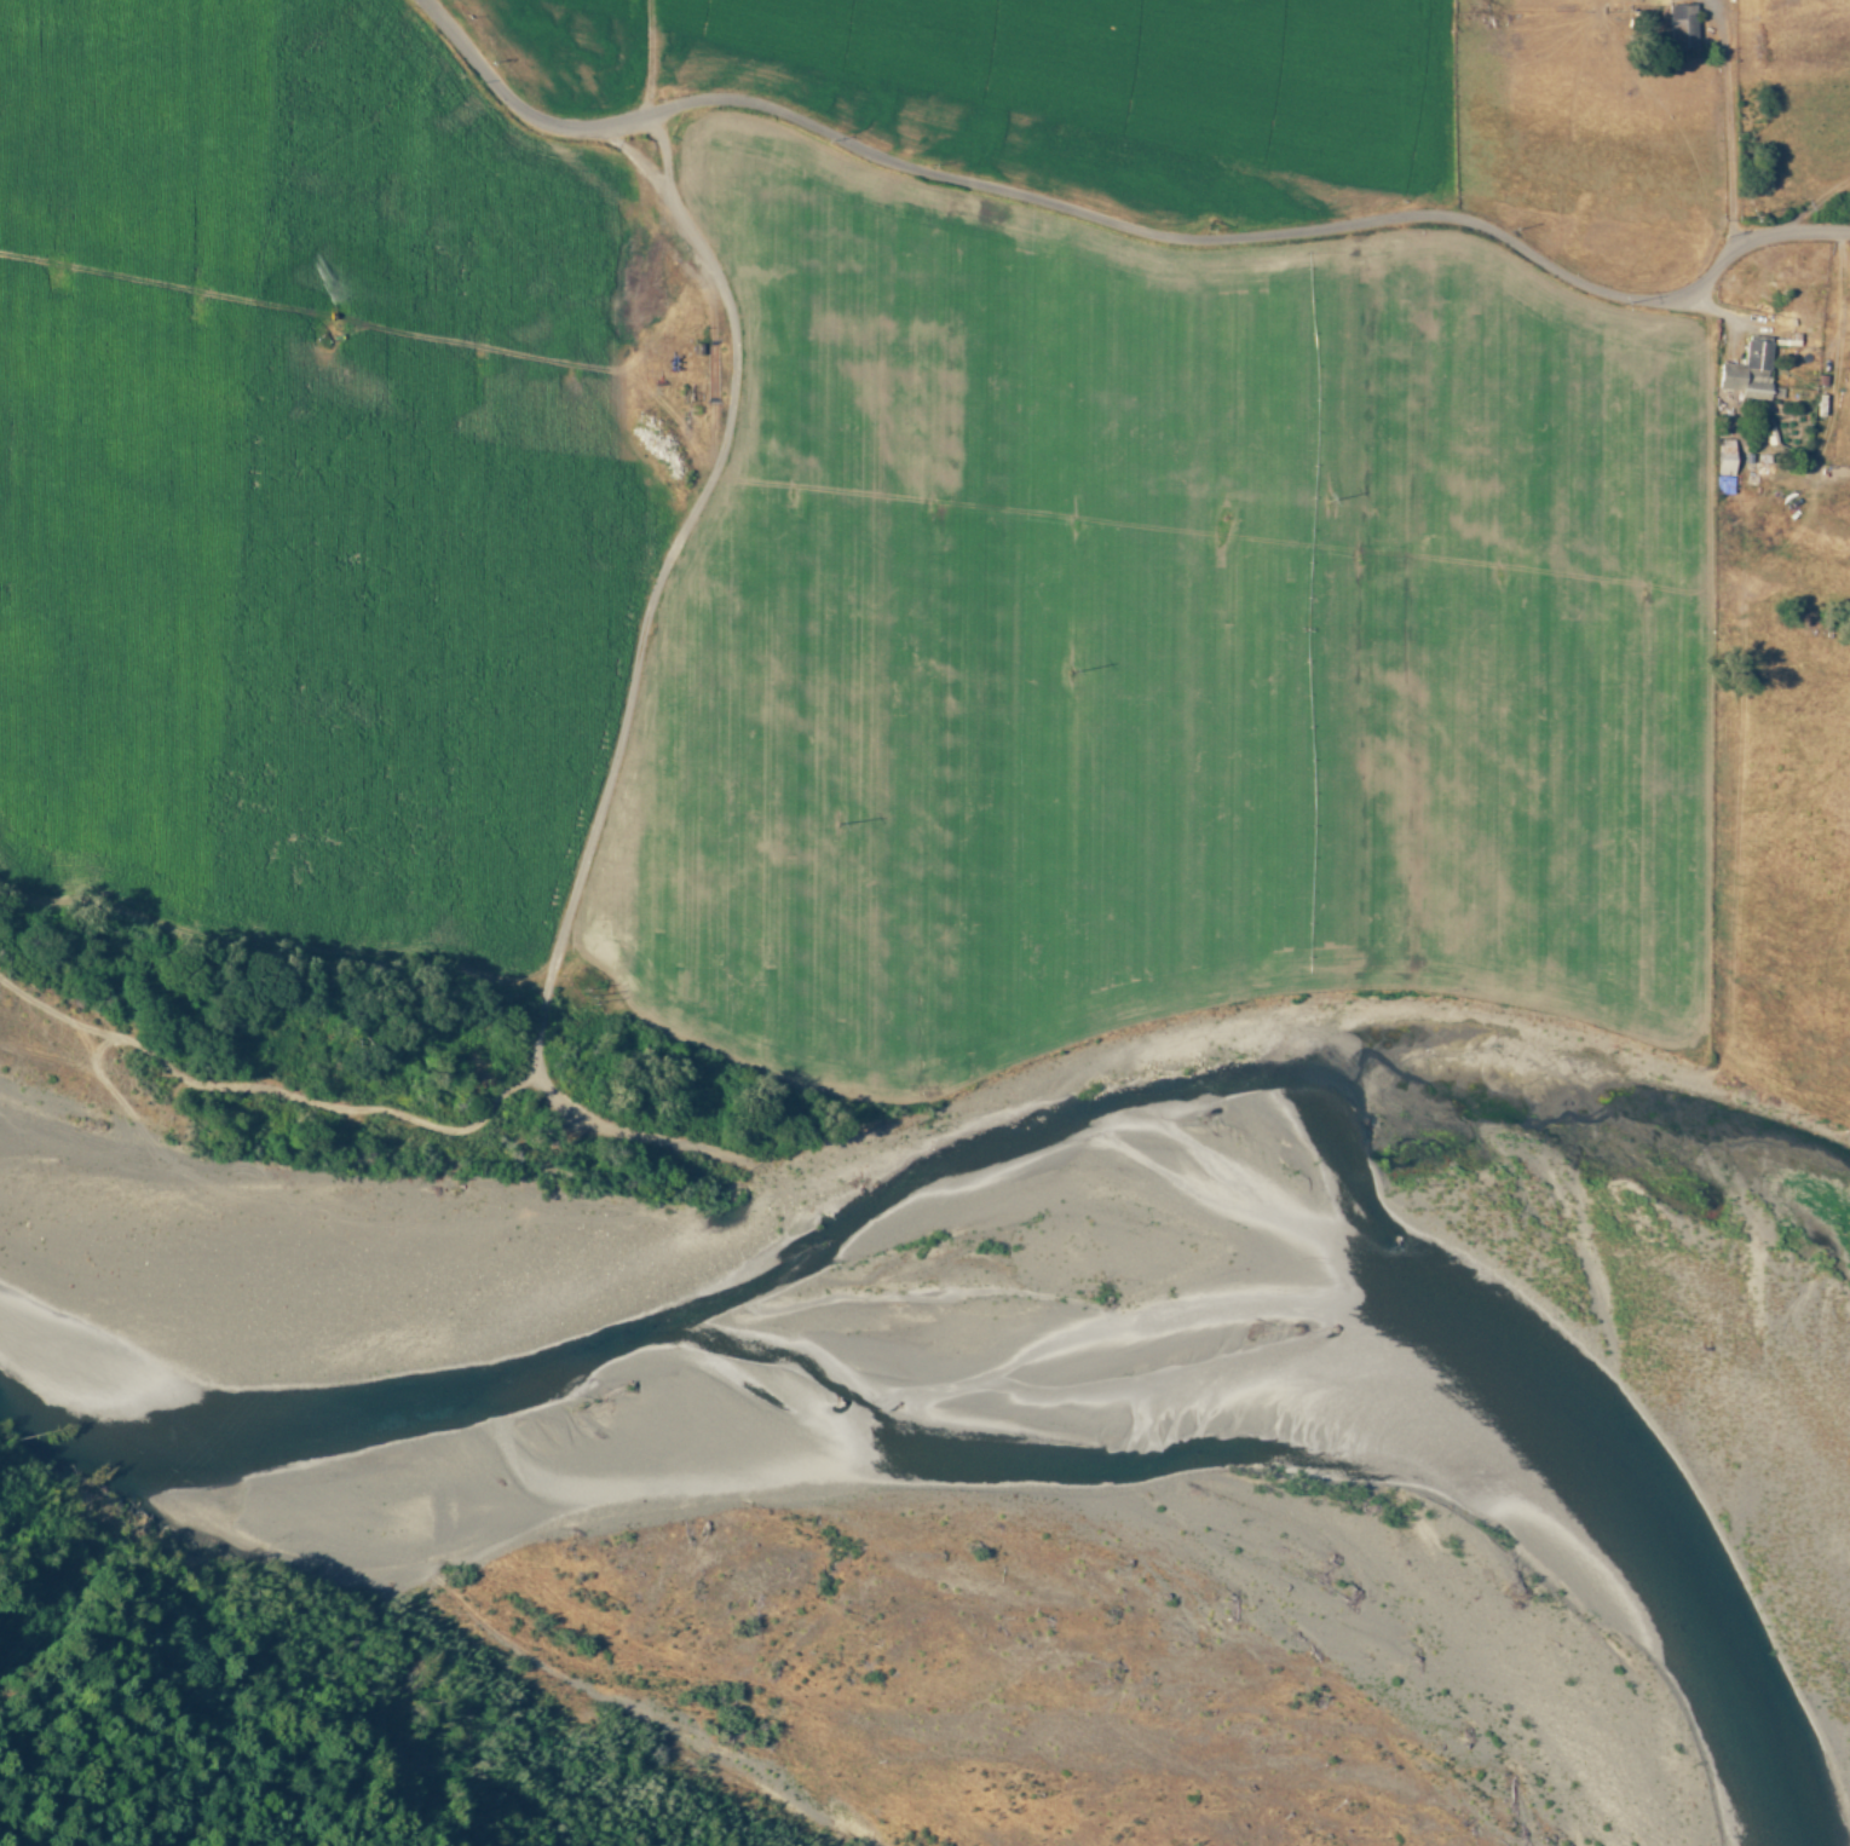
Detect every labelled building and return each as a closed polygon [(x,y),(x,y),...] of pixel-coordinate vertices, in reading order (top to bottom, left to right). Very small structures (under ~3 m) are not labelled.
[(1670,4),(1670,47),(1695,47),(1694,3),(1670,4)] [(1719,362),(1717,388),(1740,390),(1739,397),(1766,399),(1771,336),(1746,334),(1743,364),(1719,362)]
